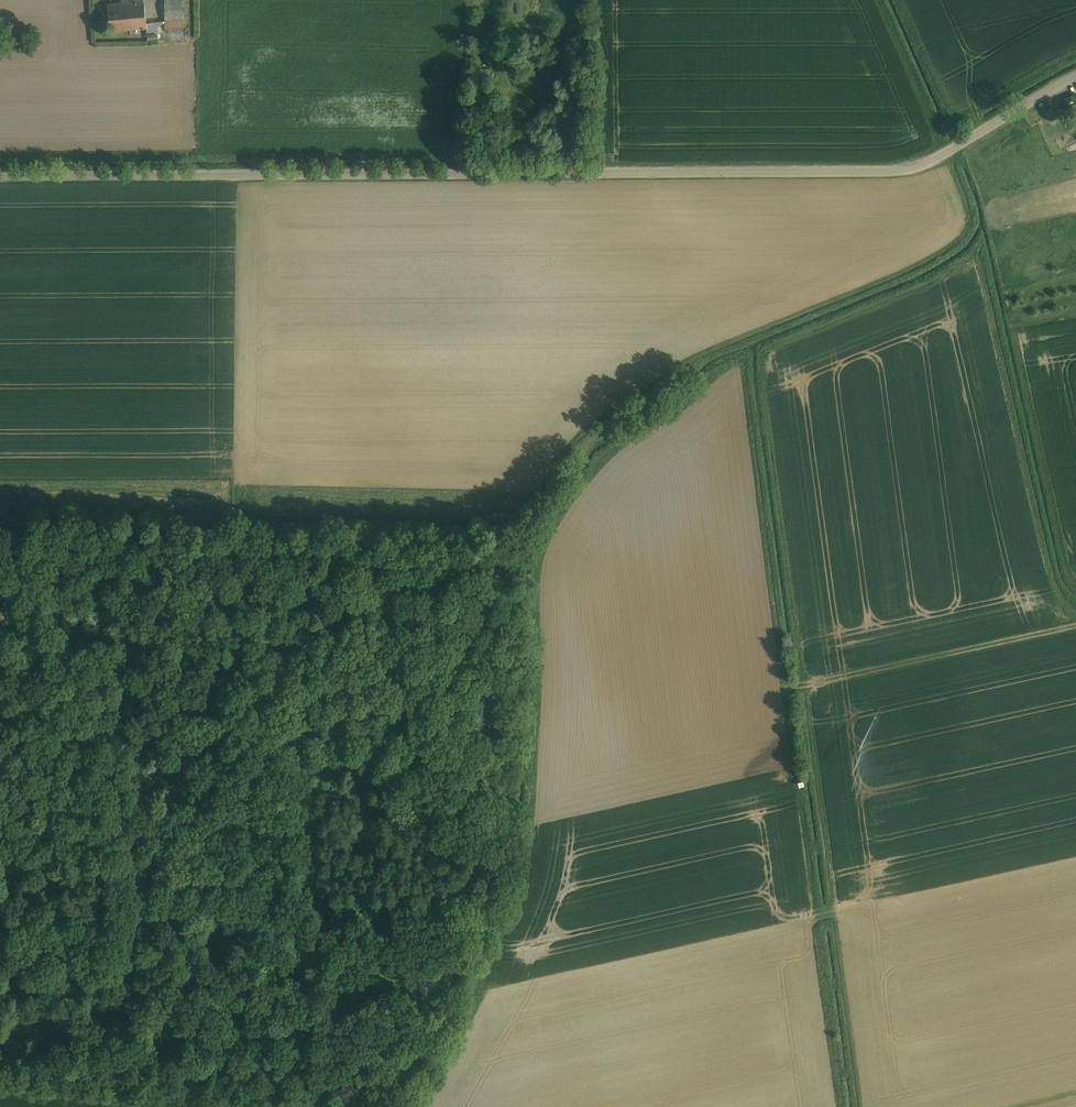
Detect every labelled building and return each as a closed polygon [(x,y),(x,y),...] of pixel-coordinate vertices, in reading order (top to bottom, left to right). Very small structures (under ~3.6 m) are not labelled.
[(183,0),(164,0),(165,20),(183,19),(183,0)] [(126,3),(129,29),(147,27),(144,1),(126,3)] [(129,29),(126,3),(125,3),(108,5),(111,31),(129,29)] [(183,19),(165,20),(165,32),(183,31),(183,19)] [(183,31),(165,32),(157,32),(157,41),(183,39),(183,31)] [(481,101),(472,101),(473,114),(482,114),(481,101)] [(1052,191),(1034,195),(1035,204),(1054,200),(1052,191)]
